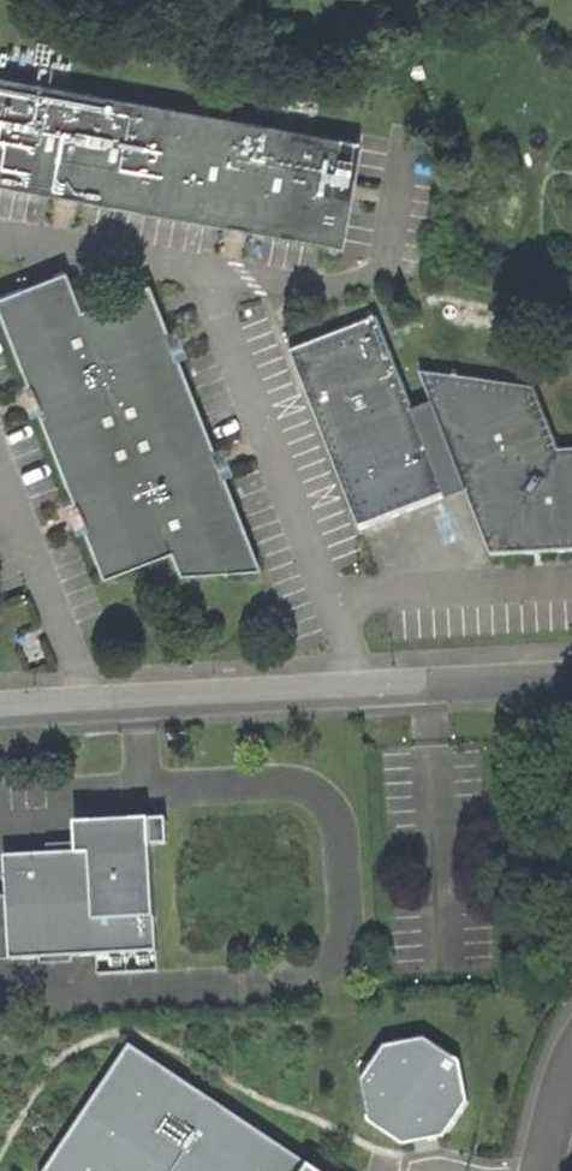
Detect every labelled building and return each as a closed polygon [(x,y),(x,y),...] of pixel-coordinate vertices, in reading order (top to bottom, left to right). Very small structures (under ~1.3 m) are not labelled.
[(338,246),(358,142),(0,75),(0,184),(338,246)] [(254,565),(218,473),(216,474),(211,462),(205,449),(209,448),(173,355),(170,356),(160,331),(163,329),(145,281),(77,307),(61,269),(0,292),(0,325),(23,385),(27,384),(36,406),(31,408),(68,502),(72,501),(81,525),(78,527),(97,574),(165,549),(174,571),(254,565)] [(290,354),(360,531),(446,497),(440,479),(449,476),(458,472),(491,556),(571,552),(571,451),(559,451),(534,388),(420,374),(431,403),(413,411),(376,320),(290,354)] [(165,818),(77,823),(78,844),(79,852),(50,853),(5,856),(7,897),(0,898),(0,959),(98,954),(99,974),(157,971),(151,845),(167,844),(165,818)] [(49,845),(50,853),(79,852),(78,844),(63,845),(49,845)] [(460,1061),(426,1038),(384,1046),(360,1081),(369,1121),(403,1145),(425,1140),(445,1136),(468,1102),(460,1061)] [(305,1163),(130,1045),(45,1170),(300,1170),(305,1163)] [(305,1163),(300,1170),(318,1170),(305,1163)]
